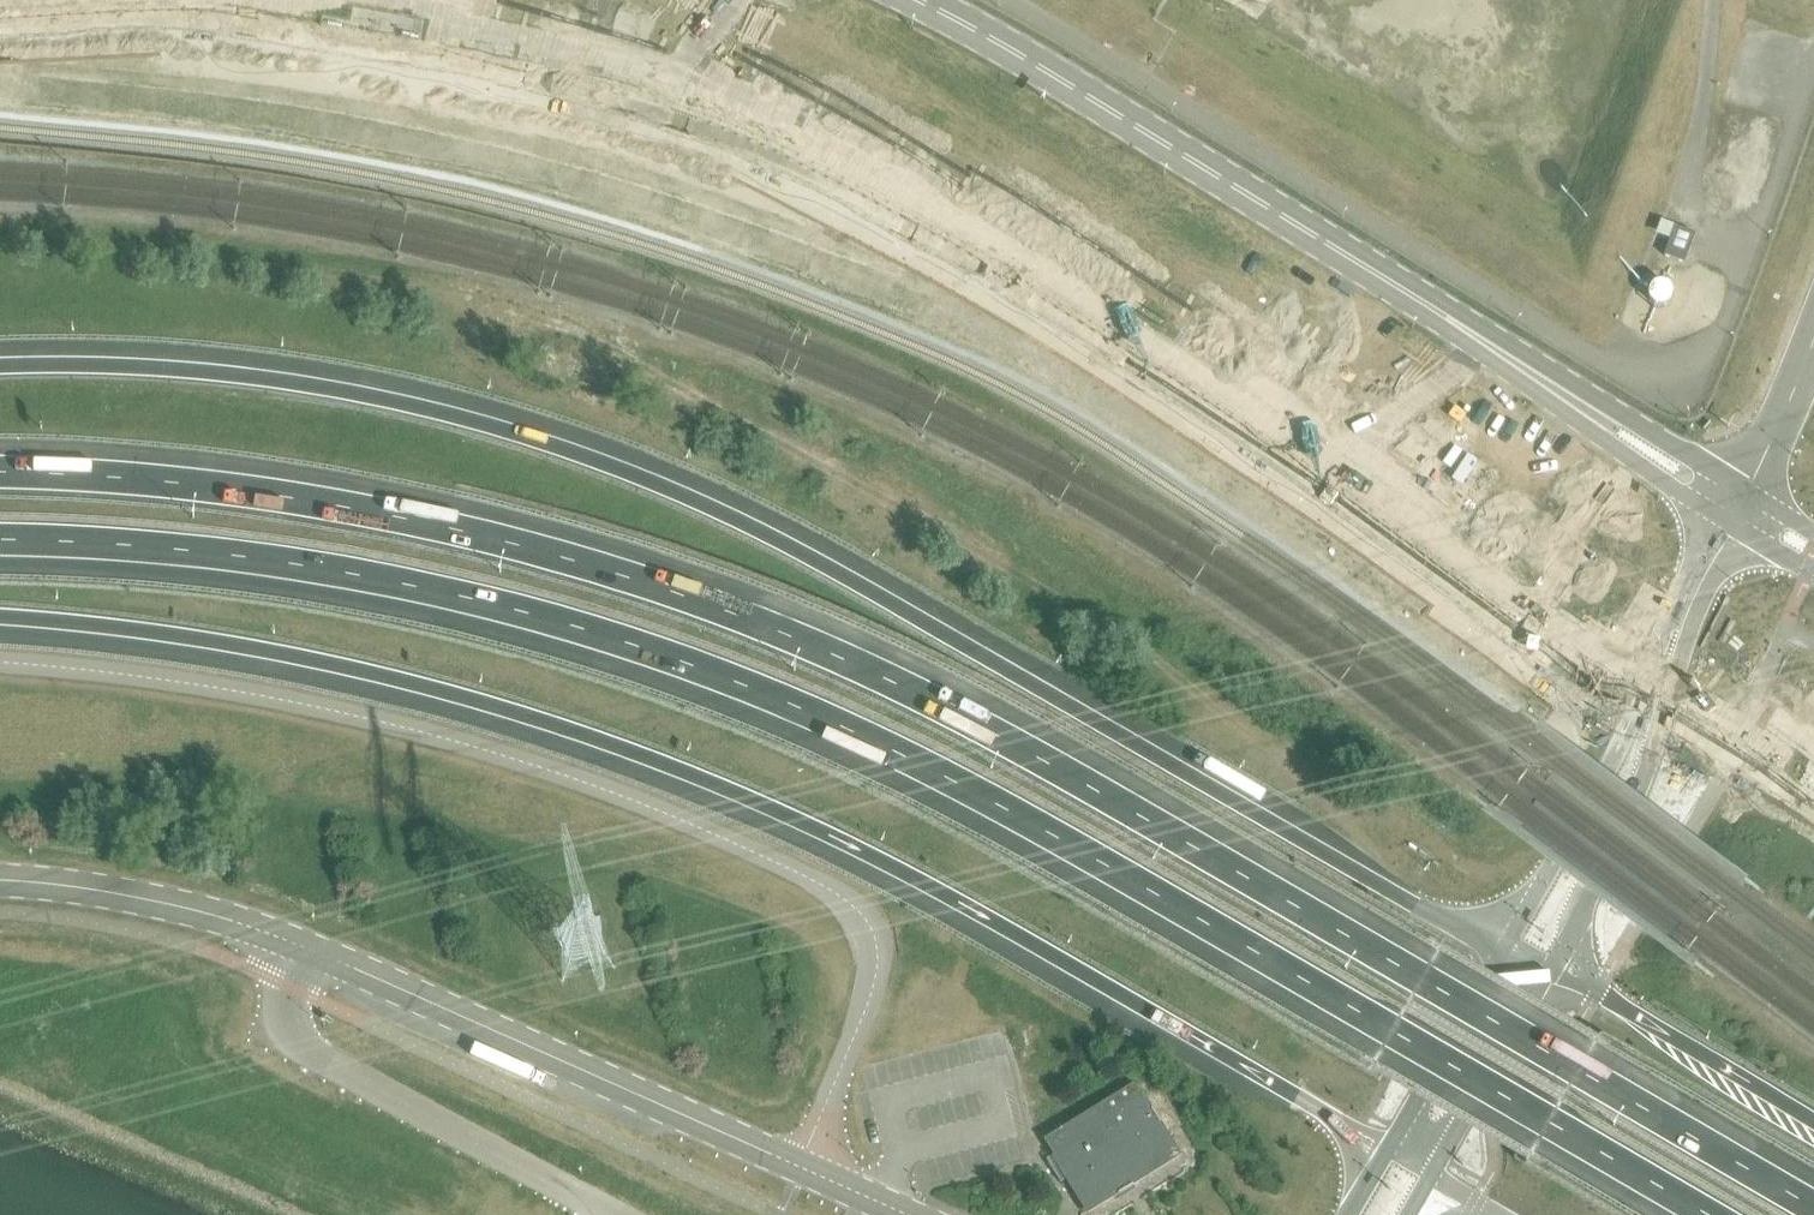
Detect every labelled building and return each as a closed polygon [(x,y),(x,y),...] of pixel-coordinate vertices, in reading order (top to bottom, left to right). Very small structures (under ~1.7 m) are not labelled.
[(1676,227),(1664,256),(1684,264),(1696,235),(1676,227)] [(1134,1084),(1066,1126),(1044,1140),(1057,1161),(1062,1158),(1072,1175),(1067,1178),(1088,1211),(1122,1190),(1178,1156),(1161,1128),(1157,1131),(1144,1110),(1148,1108),(1134,1084)]
